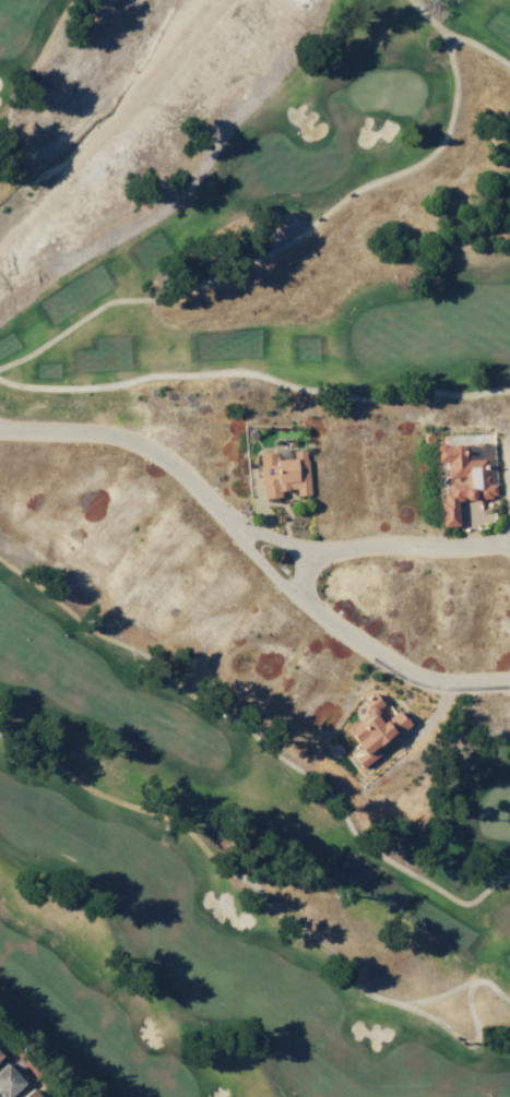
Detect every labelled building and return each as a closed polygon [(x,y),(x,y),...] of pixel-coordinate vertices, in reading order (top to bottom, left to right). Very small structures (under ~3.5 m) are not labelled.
[(486,459),(464,460),(464,444),(435,445),(436,463),(445,463),(446,493),(441,493),(442,527),(458,526),(457,500),(496,499),(496,483),(486,484),(486,459)] [(309,495),(306,450),(292,451),(293,458),(277,459),(277,453),(259,454),(262,499),(281,498),(280,491),(295,490),(296,496),(309,495)] [(401,713),(408,723),(379,747),(377,742),(370,748),(376,754),(360,766),(353,758),(358,753),(352,744),(356,741),(346,728),(363,715),(364,704),(360,700),(372,691),(381,703),(375,707),(373,714),(380,722),(396,710),(400,714),(401,713)] [(28,1081),(9,1096),(1,1096),(0,1096),(0,1067),(5,1062),(16,1074),(20,1071),(28,1081)] [(32,1086),(40,1096),(18,1096),(32,1086)]
